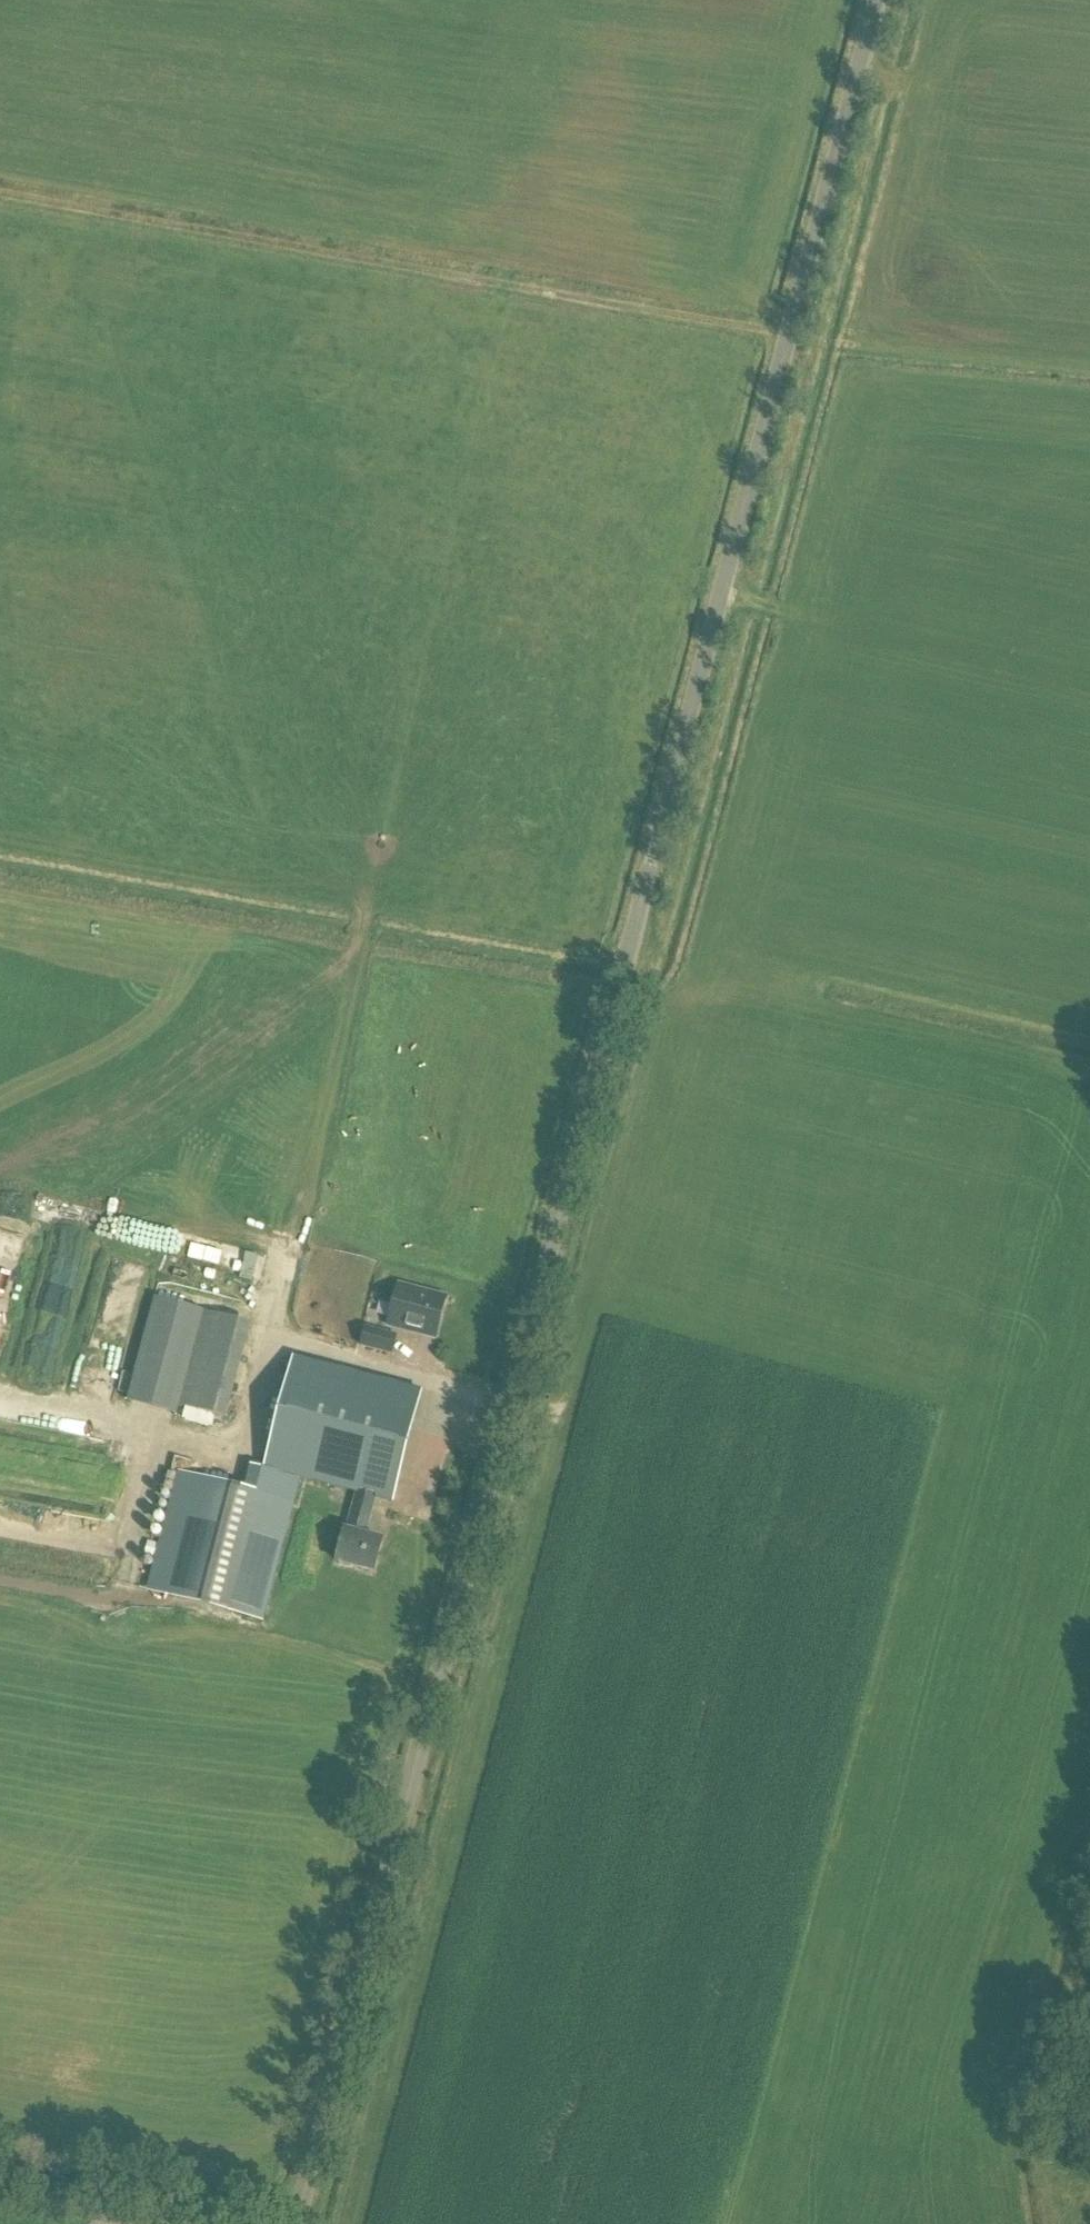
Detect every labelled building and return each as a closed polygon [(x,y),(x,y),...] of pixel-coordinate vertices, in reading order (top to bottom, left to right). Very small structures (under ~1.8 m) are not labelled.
[(180,1255),(174,1280),(254,1299),(260,1274),(180,1255)] [(398,1286),(388,1324),(436,1337),(446,1299),(398,1286)] [(147,1296),(120,1400),(170,1413),(172,1405),(177,1386),(197,1309),(147,1296)] [(252,1324),(198,1310),(177,1386),(232,1400),(252,1324)] [(393,1355),(398,1335),(365,1326),(359,1347),(393,1355)] [(394,1501),(422,1392),(293,1359),(258,1493),(180,1473),(161,1545),(158,1558),(149,1590),(263,1620),(301,1477),(355,1492),(337,1561),(375,1571),(383,1541),(366,1537),(378,1497),(394,1501)] [(227,1419),(232,1400),(177,1386),(172,1405),(227,1419)] [(147,1555),(158,1558),(161,1545),(150,1542),(147,1555)]
